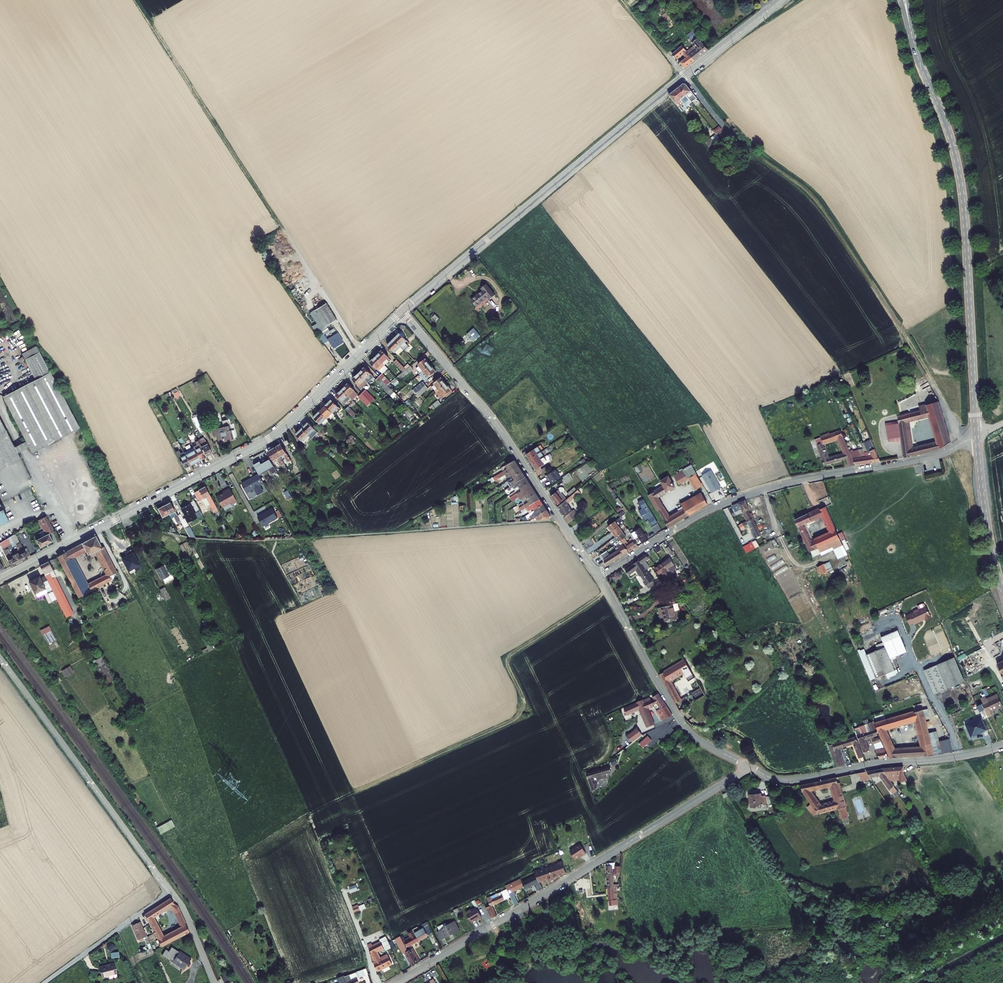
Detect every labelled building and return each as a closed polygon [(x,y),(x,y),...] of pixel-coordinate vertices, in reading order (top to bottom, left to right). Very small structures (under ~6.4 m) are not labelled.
[(680,47),(670,55),(672,58),(677,54),(681,58),(676,62),(682,69),(704,52),(695,41),(690,45),(693,49),(686,54),(680,47)] [(685,84),(669,96),(677,107),(680,106),(679,103),(681,101),(683,104),(691,97),(689,95),(691,92),(685,84)] [(688,104),(683,108),(693,121),(698,117),(688,104)] [(480,291),(468,301),(473,307),(485,298),(487,300),(492,296),(482,285),(478,289),(480,291)] [(318,311),(304,319),(310,330),(315,328),(318,333),(327,326),(318,311)] [(404,344),(397,337),(386,347),(396,358),(405,349),(402,346),(404,344)] [(333,339),(322,346),(328,355),(338,348),(333,339)] [(28,454),(25,447),(35,442),(38,448),(85,424),(47,351),(45,345),(32,351),(44,377),(10,394),(32,436),(22,442),(1,399),(0,399),(0,468),(28,454)] [(380,352),(369,363),(375,370),(387,359),(380,352)] [(434,369),(423,357),(415,364),(421,370),(418,373),(423,379),(434,369)] [(409,367),(396,378),(398,380),(401,378),(403,379),(412,370),(409,367)] [(363,369),(352,380),(358,387),(370,376),(363,369)] [(380,375),(374,380),(379,386),(385,380),(380,375)] [(439,375),(433,382),(444,394),(450,388),(439,375)] [(428,387),(423,381),(413,390),(415,393),(418,391),(421,394),(428,387)] [(347,385),(335,395),(341,403),(353,392),(347,385)] [(938,404),(930,388),(920,393),(926,406),(917,408),(917,413),(896,417),(902,459),(937,451),(938,450),(948,444),(938,404)] [(360,393),(357,396),(362,401),(364,399),(369,404),(372,401),(364,392),(361,395),(360,393)] [(330,400),(313,417),(318,424),(325,418),(326,420),(338,409),(330,400)] [(439,400),(432,404),(435,408),(442,403),(439,400)] [(199,433),(203,431),(197,416),(193,418),(199,433)] [(309,425),(297,435),(302,441),(314,431),(309,425)] [(215,429),(209,429),(212,441),(217,440),(218,446),(230,443),(228,429),(215,431),(215,429)] [(851,461),(837,432),(813,443),(823,467),(844,461),(847,468),(878,463),(869,443),(861,445),(866,454),(862,455),(864,458),(859,460),(857,455),(854,456),(856,460),(851,461)] [(179,450),(175,452),(184,469),(213,453),(206,439),(199,442),(198,440),(195,441),(199,447),(182,456),(179,450)] [(281,446),(268,453),(274,463),(277,461),(280,467),(283,466),(280,460),(283,458),(287,464),(290,462),(281,446)] [(537,447),(525,454),(535,470),(542,465),(541,463),(545,460),(543,458),(539,460),(538,458),(542,455),(540,452),(536,455),(534,452),(538,450),(537,447)] [(553,517),(512,455),(503,462),(506,467),(503,468),(506,474),(509,472),(514,479),(510,481),(513,485),(517,484),(521,491),(518,492),(521,497),(524,495),(528,501),(525,504),(528,508),(531,506),(534,511),(532,514),(533,516),(537,514),(538,517),(553,517)] [(271,475),(276,472),(269,459),(260,465),(256,458),(250,461),(259,476),(268,470),(271,475)] [(672,478),(676,485),(687,478),(693,489),(700,485),(688,465),(674,473),(675,476),(672,478)] [(721,488),(711,471),(703,476),(712,493),(721,488)] [(568,475),(561,480),(565,487),(572,482),(568,475)] [(257,476),(240,485),(246,494),(252,490),(256,497),(261,494),(258,488),(262,485),(257,476)] [(673,487),(667,476),(659,480),(662,486),(647,494),(667,526),(706,504),(699,492),(680,503),(676,496),(670,500),(677,511),(668,516),(657,496),(673,487)] [(217,492),(213,494),(219,505),(228,500),(229,502),(234,499),(226,486),(220,490),(219,491),(219,492),(217,493),(217,492)] [(217,511),(206,488),(200,491),(205,501),(207,500),(213,512),(217,511)] [(556,494),(549,498),(556,507),(564,501),(559,495),(560,494),(561,494),(563,493),(563,491),(562,489),(558,490),(556,491),(556,494)] [(576,494),(555,510),(566,525),(574,519),(565,507),(578,497),(576,494)] [(178,522),(169,503),(157,510),(161,519),(171,514),(176,524),(178,522)] [(741,503),(736,506),(745,524),(740,526),(743,531),(748,529),(753,540),(749,542),(751,544),(760,539),(741,503)] [(191,505),(181,510),(185,519),(195,514),(191,505)] [(257,516),(262,527),(278,520),(273,508),(257,516)] [(792,520),(804,547),(809,544),(801,526),(820,518),(828,534),(813,542),(819,556),(840,546),(823,508),(816,511),(816,509),(792,520)] [(731,510),(727,512),(733,523),(737,521),(731,510)] [(623,524),(626,529),(635,523),(640,517),(635,513),(631,518),(623,524)] [(35,534),(41,546),(54,540),(50,532),(54,530),(46,516),(37,520),(43,530),(35,534)] [(603,562),(607,568),(638,547),(633,541),(638,537),(643,544),(648,540),(639,529),(630,536),(631,538),(629,539),(632,543),(625,548),(622,545),(625,543),(623,540),(626,538),(622,533),(626,530),(621,525),(619,526),(620,527),(618,528),(615,523),(607,528),(615,539),(613,540),(616,544),(618,543),(618,544),(601,555),(603,562)] [(11,565),(26,557),(25,555),(29,553),(25,545),(21,547),(13,533),(0,541),(0,545),(11,565)] [(96,537),(57,556),(79,597),(93,591),(75,558),(87,552),(90,556),(99,551),(110,573),(104,577),(105,581),(118,574),(103,543),(100,544),(96,537)] [(190,546),(188,548),(196,563),(198,561),(190,546)] [(752,547),(743,552),(746,558),(755,553),(752,547)] [(623,577),(627,582),(637,575),(651,593),(657,589),(652,581),(653,580),(645,569),(646,568),(645,566),(648,564),(644,559),(636,564),(637,565),(623,577)] [(50,563),(41,567),(63,609),(71,605),(50,563)] [(654,573),(657,578),(663,575),(665,577),(667,575),(667,574),(670,572),(672,575),(675,572),(668,563),(654,573)] [(167,565),(157,571),(163,581),(164,580),(167,584),(175,579),(167,565)] [(668,576),(664,579),(668,585),(672,582),(668,576)] [(40,577),(31,581),(37,593),(46,589),(40,577)] [(166,589),(161,591),(167,602),(172,599),(166,589)] [(665,617),(667,624),(678,622),(675,609),(677,608),(674,598),(664,600),(666,610),(660,611),(661,617),(665,617)] [(914,612),(906,616),(910,625),(914,623),(914,624),(925,619),(926,620),(932,617),(926,606),(926,607),(919,610),(919,609),(914,611),(914,612)] [(43,635),(48,644),(56,640),(49,626),(40,630),(43,635)] [(860,649),(858,650),(870,680),(876,678),(886,674),(887,678),(896,675),(896,673),(898,672),(892,658),(907,652),(898,630),(881,637),(883,642),(885,647),(878,650),(866,655),(864,649),(860,651),(860,649)] [(104,684),(113,680),(103,656),(94,660),(104,684)] [(955,657),(924,670),(934,693),(965,680),(955,657)] [(669,680),(684,672),(688,681),(695,677),(684,659),(659,675),(676,704),(681,701),(669,680)] [(61,670),(65,677),(74,673),(70,666),(61,670)] [(654,699),(651,701),(653,705),(657,703),(661,709),(657,711),(657,712),(666,706),(658,693),(653,697),(654,699)] [(983,703),(982,704),(987,716),(993,714),(992,710),(1002,705),(997,694),(987,699),(988,701),(985,697),(981,699),(983,703)] [(653,705),(651,701),(650,697),(643,700),(643,699),(637,702),(637,703),(624,709),(627,715),(640,710),(648,727),(654,724),(647,708),(653,706),(653,705)] [(905,748),(907,757),(934,755),(953,752),(950,738),(939,741),(937,731),(928,733),(924,716),(930,715),(928,709),(923,710),(921,704),(921,703),(919,704),(915,705),(913,705),(915,712),(914,712),(913,711),(898,716),(895,716),(874,723),(889,757),(890,757),(902,757),(900,748),(894,749),(885,728),(917,719),(918,724),(916,724),(922,747),(905,748)] [(672,715),(666,706),(657,712),(662,721),(666,719),(672,715)] [(981,717),(965,724),(971,737),(987,730),(981,717)] [(857,735),(864,752),(869,750),(865,739),(871,737),(874,744),(881,741),(879,737),(874,738),(874,737),(878,736),(872,721),(860,726),(862,734),(857,735)] [(627,735),(633,742),(642,735),(637,728),(627,735)] [(648,736),(639,744),(643,748),(652,740),(648,736)] [(856,736),(829,745),(837,767),(844,765),(840,748),(853,744),(859,758),(864,757),(856,736)] [(888,757),(881,741),(874,744),(879,759),(888,757)] [(609,767),(586,774),(588,779),(593,791),(598,787),(595,780),(607,777),(606,773),(611,772),(609,767)] [(885,774),(890,781),(907,779),(904,775),(903,767),(898,767),(882,768),(885,774)] [(882,768),(867,771),(872,780),(881,777),(890,790),(892,794),(897,790),(894,785),(890,781),(885,774),(882,768)] [(810,790),(831,786),(834,785),(836,790),(841,789),(839,783),(838,783),(836,778),(813,783),(801,785),(802,792),(803,792),(811,804),(807,807),(813,813),(814,812),(816,814),(818,812),(820,813),(823,812),(824,813),(827,813),(827,811),(838,808),(838,810),(838,809),(841,819),(848,817),(845,807),(846,807),(842,793),(837,795),(838,798),(835,799),(836,801),(821,806),(810,790)] [(842,793),(841,789),(836,790),(834,785),(831,786),(835,799),(838,798),(837,795),(842,793)] [(884,790),(880,793),(886,803),(890,800),(884,790)] [(759,793),(747,794),(748,807),(761,806),(761,804),(764,804),(764,796),(760,796),(759,793)] [(172,820),(157,827),(160,834),(175,828),(172,820)] [(583,856),(586,853),(580,844),(570,851),(575,859),(582,855),(583,856)] [(610,905),(618,904),(616,887),(619,887),(619,884),(613,884),(612,869),(614,869),(614,874),(620,874),(620,866),(615,866),(615,863),(607,863),(607,866),(606,866),(610,905)] [(485,909),(492,920),(497,916),(491,907),(508,898),(514,907),(518,904),(513,895),(523,889),(528,897),(531,896),(526,886),(533,883),(537,891),(539,890),(536,884),(562,874),(558,864),(532,875),(533,877),(529,879),(528,877),(504,890),(505,891),(488,896),(484,898),(489,908),(485,909)] [(170,906),(174,904),(171,898),(145,914),(162,946),(189,932),(186,924),(183,926),(181,927),(164,936),(154,917),(170,906)] [(178,907),(174,904),(170,906),(174,912),(181,927),(183,926),(186,924),(178,907)] [(456,909),(452,911),(456,919),(461,916),(456,909)] [(140,922),(132,925),(137,938),(139,941),(143,940),(142,939),(145,938),(147,937),(146,934),(145,931),(144,932),(140,922)] [(444,925),(436,930),(438,933),(436,934),(441,942),(458,933),(457,931),(459,931),(454,922),(445,927),(444,925)] [(405,937),(402,939),(408,947),(430,935),(427,928),(406,939),(405,937)] [(153,951),(147,937),(145,938),(150,952),(153,951)] [(371,942),(367,944),(375,960),(371,961),(375,970),(376,971),(391,963),(389,959),(382,962),(377,952),(383,949),(380,943),(373,946),(371,942)] [(404,943),(398,946),(404,956),(407,954),(413,966),(420,962),(412,948),(408,950),(404,943)] [(191,959),(179,951),(179,952),(172,947),(169,951),(166,949),(162,955),(170,960),(170,959),(173,961),(184,969),(187,965),(188,966),(190,963),(189,962),(191,959)] [(114,962),(99,966),(102,977),(109,975),(109,978),(117,976),(117,973),(114,962)] [(358,982),(356,979),(368,975),(366,969),(343,977),(345,982),(343,982),(357,982),(358,982)] [(222,978),(225,982),(234,982),(228,974),(222,978)]
